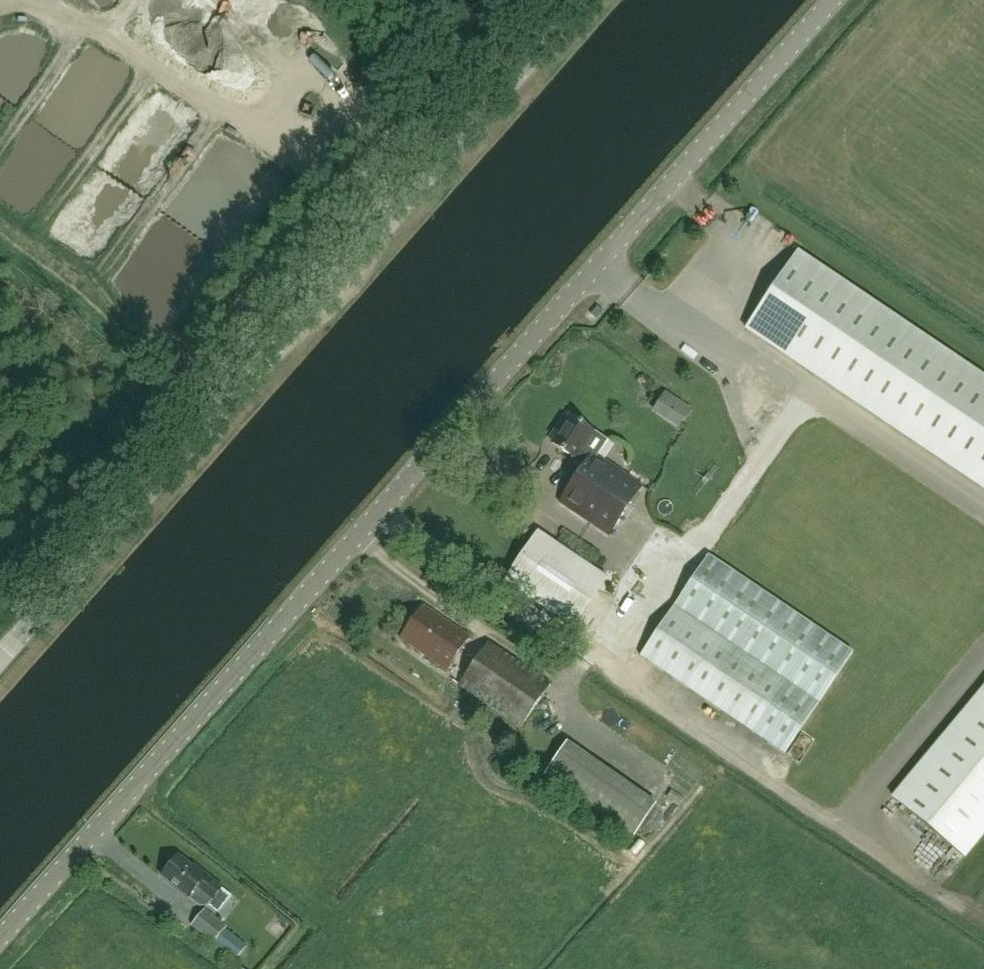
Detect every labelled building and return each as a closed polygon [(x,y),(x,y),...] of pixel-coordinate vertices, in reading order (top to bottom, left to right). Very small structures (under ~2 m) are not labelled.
[(799,252),(747,329),(983,489),(983,377),(799,252)] [(643,487),(596,455),(606,441),(570,416),(567,420),(563,417),(551,435),(555,438),(552,442),(573,457),(571,459),(583,468),(559,503),(609,536),(643,487)] [(607,577),(540,532),(506,583),(573,628),(607,577)] [(853,653),(709,555),(641,657),(785,754),(853,653)] [(447,670),(469,637),(423,605),(401,638),(447,670)] [(520,729),(551,685),(489,642),(458,686),(520,729)] [(894,797),(965,857),(983,834),(983,689),(894,797)] [(568,742),(546,775),(634,836),(657,804),(568,742)] [(208,905),(211,901),(212,901),(223,888),(194,864),(192,867),(179,856),(162,876),(189,898),(190,898),(200,907),(208,905)] [(225,929),(227,926),(205,909),(191,926),(214,943),(235,961),(247,947),(225,929)]
